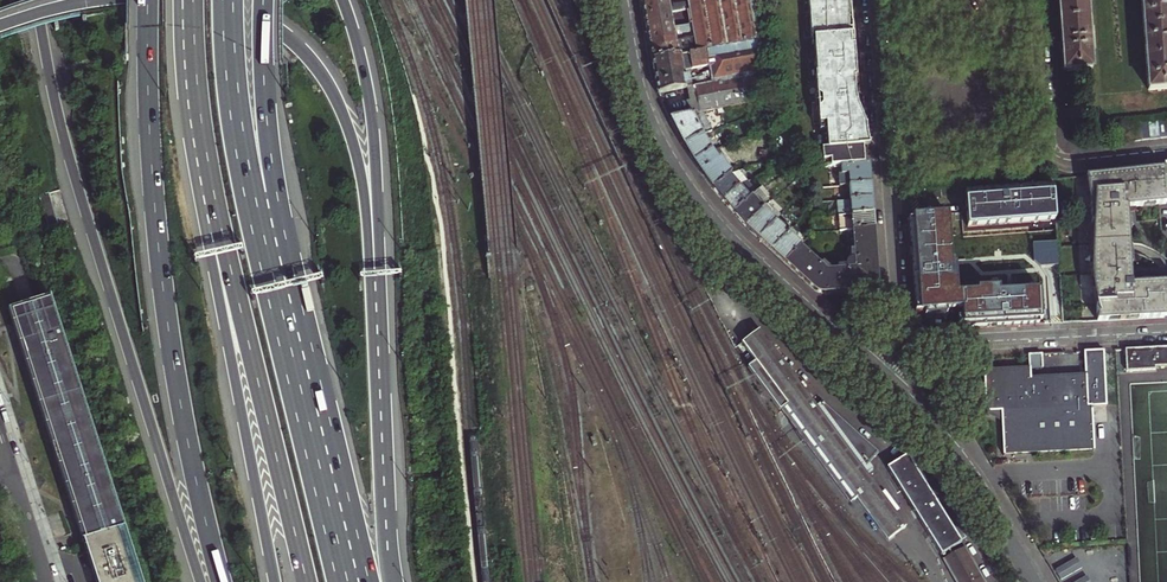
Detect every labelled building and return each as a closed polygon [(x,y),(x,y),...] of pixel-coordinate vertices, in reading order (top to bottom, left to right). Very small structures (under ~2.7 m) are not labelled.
[(670,14),(688,11),(687,3),(672,5),(673,8),(669,9),(667,0),(662,0),(654,1),(655,3),(642,6),(643,13),(644,19),(670,14)] [(687,3),(688,11),(691,25),(692,32),(693,38),(695,45),(696,52),(699,52),(702,67),(712,66),(713,70),(710,70),(712,83),(717,109),(764,100),(761,68),(754,7),(754,0),(686,0),(687,3)] [(864,165),(863,147),(867,147),(865,114),(864,99),(862,76),(861,57),(859,39),(858,28),(856,0),(803,0),(814,150),(821,151),(822,168),(840,167),(864,165)] [(1062,46),(1064,72),(1091,70),(1086,0),(1058,0),(1062,46)] [(1148,91),(1166,90),(1166,0),(1141,0),(1148,91)] [(645,27),(646,33),(672,28),(670,14),(644,19),(645,27)] [(648,41),(649,48),(662,45),(662,43),(675,41),(673,33),(678,32),(678,35),(692,32),(691,25),(672,28),(646,33),(648,41)] [(662,45),(649,48),(650,54),(651,60),(696,52),(695,45),(681,47),(681,50),(676,51),(675,42),(675,41),(662,43),(662,45)] [(699,52),(696,52),(651,60),(655,79),(658,94),(686,88),(683,71),(702,67),(699,52)] [(690,114),(701,112),(717,109),(712,83),(687,88),(690,103),(688,103),(689,107),(690,114)] [(679,135),(685,145),(700,135),(707,133),(711,131),(701,112),(690,114),(671,118),(679,135)] [(1166,120),(1158,121),(1160,139),(1164,138),(1166,138),(1166,122),(1166,120)] [(1158,121),(1149,122),(1151,140),(1155,139),(1160,139),(1158,121)] [(1151,140),(1149,122),(1140,123),(1142,141),(1146,140),(1151,140)] [(1138,141),(1142,141),(1140,123),(1131,124),(1133,142),(1138,141)] [(1133,142),(1131,124),(1122,126),(1124,143),(1129,142),(1133,142)] [(1115,144),(1113,126),(1105,128),(1107,145),(1111,144),(1115,144)] [(1124,143),(1122,126),(1113,126),(1115,144),(1120,144),(1124,143)] [(1096,129),(1098,146),(1102,146),(1107,145),(1105,128),(1096,129)] [(694,161),(711,150),(705,140),(710,137),(707,133),(700,135),(685,145),(690,155),(694,161)] [(720,163),(722,162),(720,158),(717,159),(711,150),(694,161),(700,171),(703,175),(720,163)] [(720,163),(703,175),(712,188),(728,175),(731,174),(722,162),(720,163)] [(864,165),(840,167),(840,175),(838,175),(838,186),(849,185),(870,184),(869,177),(869,165),(864,165)] [(1158,205),(1166,204),(1165,194),(1164,169),(1087,177),(1091,222),(1090,223),(1088,242),(1088,262),(1088,274),(1090,285),(1092,297),(1095,308),(1096,321),(1166,317),(1166,282),(1132,284),(1128,207),(1158,205)] [(1070,174),(1056,175),(1058,192),(1072,190),(1070,174)] [(738,187),(728,175),(712,188),(719,196),(722,200),(738,187)] [(844,194),(845,201),(871,199),(871,193),(870,184),(849,185),(849,193),(844,194)] [(749,199),(738,187),(722,200),(729,208),(734,214),(749,199)] [(1052,187),(964,193),(967,227),(1054,220),(1052,187)] [(40,196),(48,226),(57,223),(49,193),(40,196)] [(749,199),(734,214),(740,221),(744,226),(765,207),(760,202),(758,204),(752,198),(749,200),(749,199)] [(838,216),(839,216),(872,214),(872,207),(871,199),(845,201),(837,201),(838,216)] [(765,207),(744,226),(746,228),(753,234),(758,238),(774,221),(767,215),(770,212),(765,207)] [(1040,291),(998,292),(998,288),(976,289),(976,292),(957,293),(954,264),(951,264),(947,213),(912,216),(912,219),(908,220),(915,312),(960,309),(961,328),(1038,324),(1038,321),(1041,320),(1040,291)] [(852,230),(873,228),(873,222),(872,214),(839,216),(840,230),(852,230)] [(774,221),(758,238),(765,245),(771,250),(789,229),(785,225),(782,228),(774,221)] [(846,263),(846,265),(846,270),(826,271),(798,247),(785,262),(796,272),(816,291),(818,292),(820,292),(822,293),(824,293),(878,288),(876,260),(873,228),(852,230),(854,260),(850,260),(848,261),(847,262),(846,263)] [(785,262),(798,247),(800,245),(793,238),(796,235),(789,229),(771,250),(779,257),(785,262)] [(1058,266),(1056,242),(1034,244),(1036,260),(1042,267),(1058,266)] [(12,299),(86,529),(88,529),(92,540),(130,528),(54,285),(34,291),(23,295),(12,299)] [(881,494),(865,473),(873,468),(869,463),(878,452),(824,404),(821,406),(820,403),(816,406),(759,330),(742,343),(755,362),(748,367),(850,504),(857,499),(887,541),(906,528),(895,513),(881,494)] [(1124,350),(1125,371),(1155,370),(1155,367),(1166,366),(1166,347),(1124,350)] [(1103,351),(1083,352),(1084,375),(1056,377),(1029,378),(1028,368),(982,371),(985,413),(1000,412),(1002,455),(1049,452),(1093,450),(1091,407),(1106,406),(1103,351)] [(1042,368),(1041,354),(1027,355),(1028,368),(1042,368)] [(961,543),(961,542),(965,539),(956,524),(951,527),(907,455),(887,468),(941,555),(961,543)] [(885,490),(881,494),(895,513),(899,509),(885,490)] [(130,528),(92,540),(100,566),(104,581),(148,581),(130,528)] [(965,547),(942,560),(955,581),(985,581),(965,547)] [(1101,561),(1123,560),(1122,549),(1100,550),(1101,561)] [(1075,559),(1056,570),(1061,579),(1080,568),(1075,559)] [(1123,571),(1111,572),(1112,581),(1124,581),(1123,571)]
